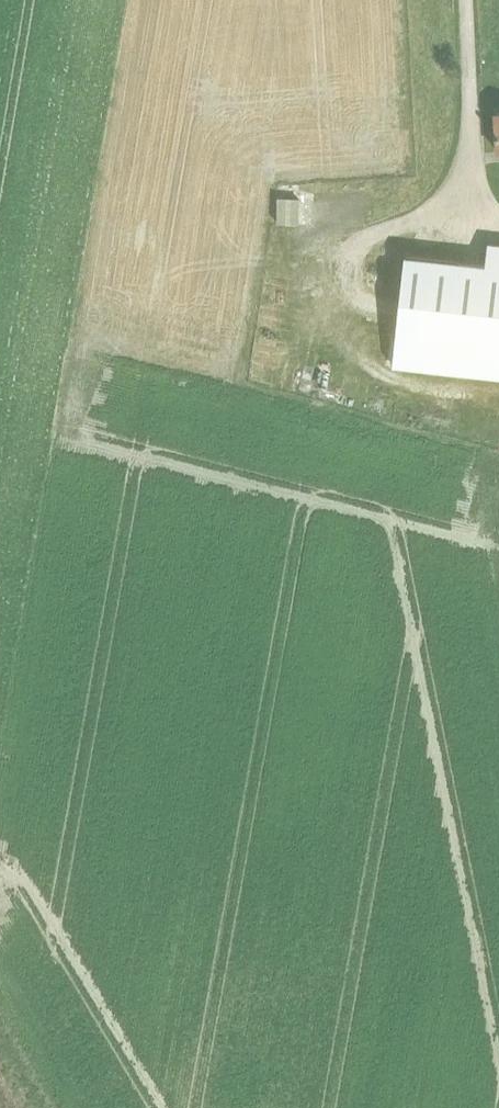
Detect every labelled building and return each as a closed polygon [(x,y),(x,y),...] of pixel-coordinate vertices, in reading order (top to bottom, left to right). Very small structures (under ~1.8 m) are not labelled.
[(299,224),(299,198),(278,198),(277,224),(299,224)] [(393,366),(498,377),(498,268),(405,258),(396,337),(393,366)]
